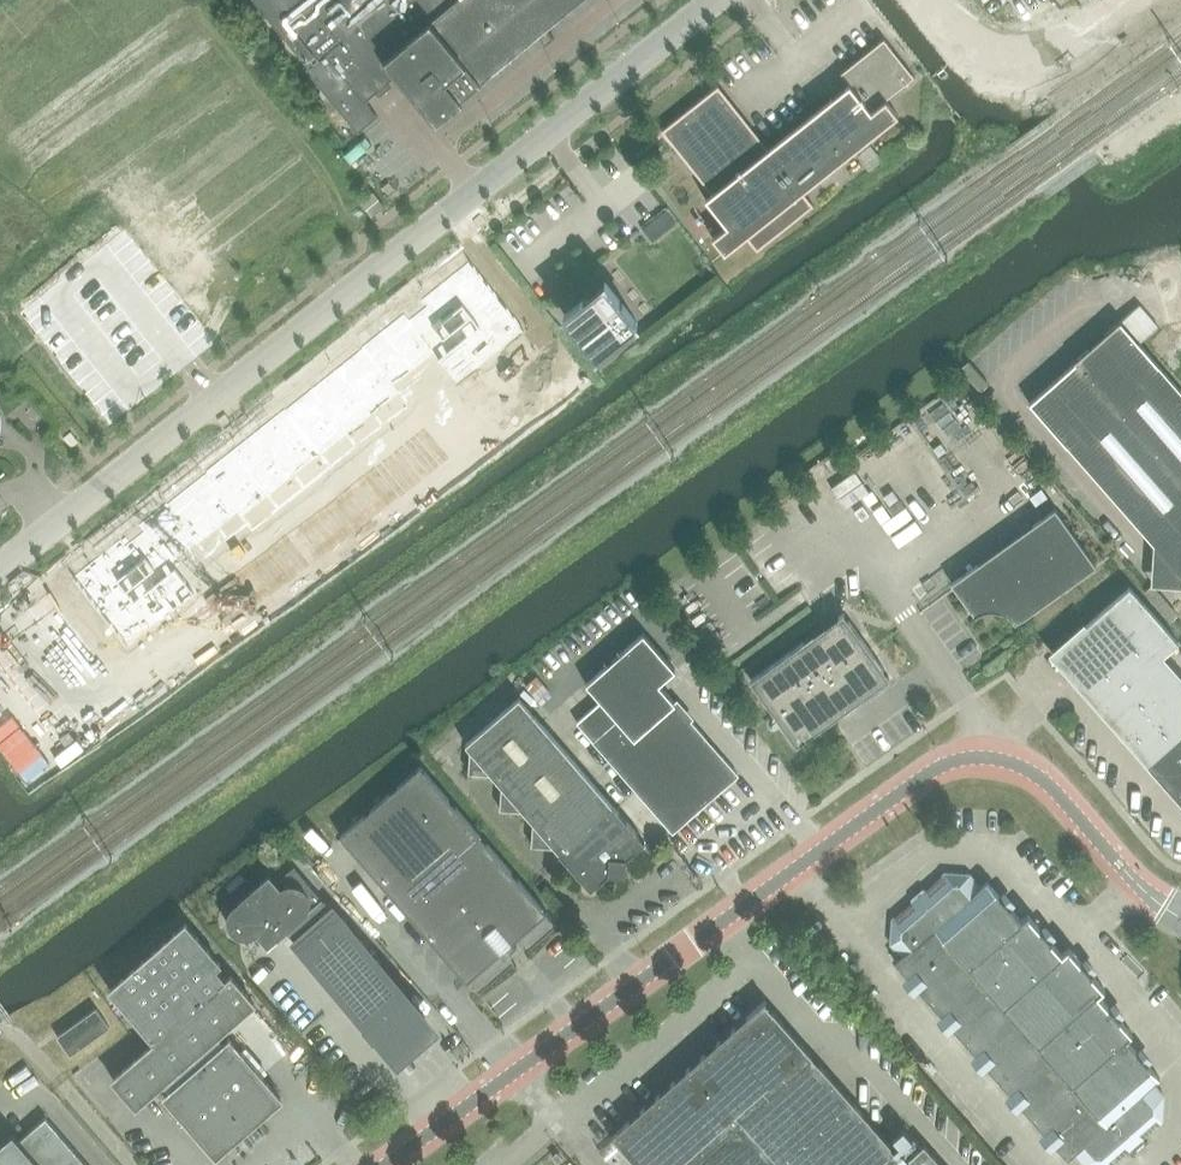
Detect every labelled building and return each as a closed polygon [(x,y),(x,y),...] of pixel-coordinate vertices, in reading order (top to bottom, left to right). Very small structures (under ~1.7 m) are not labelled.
[(306,68),(303,70),(357,133),(376,117),(364,103),(393,78),(432,124),(537,36),(545,45),(552,38),(545,29),(580,0),(249,0),(306,68)] [(802,191),(898,115),(885,99),(914,76),(884,39),(841,73),(849,84),(767,149),(717,85),(678,117),(660,131),(678,152),(709,192),(711,194),(704,199),(725,226),(711,238),(723,254),(745,236),(756,250),(813,205),(802,192),(802,191)] [(371,192),(359,202),(370,216),(383,206),(371,192)] [(121,538),(72,577),(127,647),(196,593),(172,563),(196,544),(196,545),(238,513),(241,517),(401,392),(395,385),(433,355),(457,385),(526,330),(471,260),(420,300),(425,306),(411,318),(406,312),(137,525),(142,532),(127,544),(121,538)] [(586,342),(595,354),(594,354),(595,357),(637,323),(602,281),(582,297),(583,299),(562,315),(563,317),(564,316),(574,328),(573,328),(585,343),(586,342)] [(1122,320),(1076,360),(1077,362),(1030,403),(1158,548),(1174,550),(1180,558),(1180,387),(1122,320)] [(1014,620),(1016,622),(1096,565),(1056,509),(952,583),(976,616),(978,614),(982,612),(984,611),(987,611),(989,610),(993,610),(996,610),(998,610),(1000,611),(1003,612),(1008,614),(1010,616),(1012,618),(1014,620)] [(1054,653),(1103,708),(1161,657),(1179,642),(1130,586),(1054,653)] [(751,679),(797,744),(890,677),(844,613),(751,679)] [(586,683),(601,700),(576,722),(673,831),(722,789),(724,758),(660,684),(676,670),(644,633),(586,683)] [(1103,708),(1178,794),(1180,796),(1180,798),(1180,680),(1161,657),(1103,708)] [(550,690),(537,674),(525,685),(538,700),(550,690)] [(646,842),(519,697),(466,744),(470,749),(469,772),(492,774),(502,786),(500,809),(524,811),(533,822),(532,845),(555,847),(591,889),(610,873),(617,873),(626,865),(627,858),(646,842)] [(390,892),(467,981),(501,952),(503,955),(510,949),(517,944),(514,941),(547,911),(421,766),(340,836),(362,860),(390,892)] [(232,930),(236,934),(242,936),(247,937),(253,935),(257,933),(269,946),(287,930),(365,1021),(384,1046),(425,1016),(295,866),(276,882),(269,874),(234,905),(230,909),(228,915),(228,920),(229,926),(232,930)] [(1085,1164),(1113,1164),(1163,1121),(1165,1096),(1154,1083),(1160,1077),(1126,1039),(1133,1033),(1099,994),(1105,988),(1069,947),(1062,953),(1028,914),(1021,919),(987,881),(981,887),(970,874),(945,872),(893,919),(891,943),(902,956),(896,962),(1068,1158),(1075,1153),(1085,1164)] [(107,990),(153,1044),(113,1079),(136,1106),(158,1088),(217,1156),(282,1099),(223,1031),(255,1003),(231,976),(226,981),(216,969),(222,964),(186,922),(107,990)] [(924,1143),(905,1160),(765,1000),(747,1017),(678,1078),(613,1135),(611,1137),(612,1138),(613,1138),(637,1164),(691,1164),(736,1125),(772,1164),(943,1164),(924,1143)] [(97,1008),(57,1036),(71,1054),(110,1026),(97,1008)] [(46,1117),(20,1140),(14,1133),(0,1145),(0,1164),(88,1164),(46,1117)]
